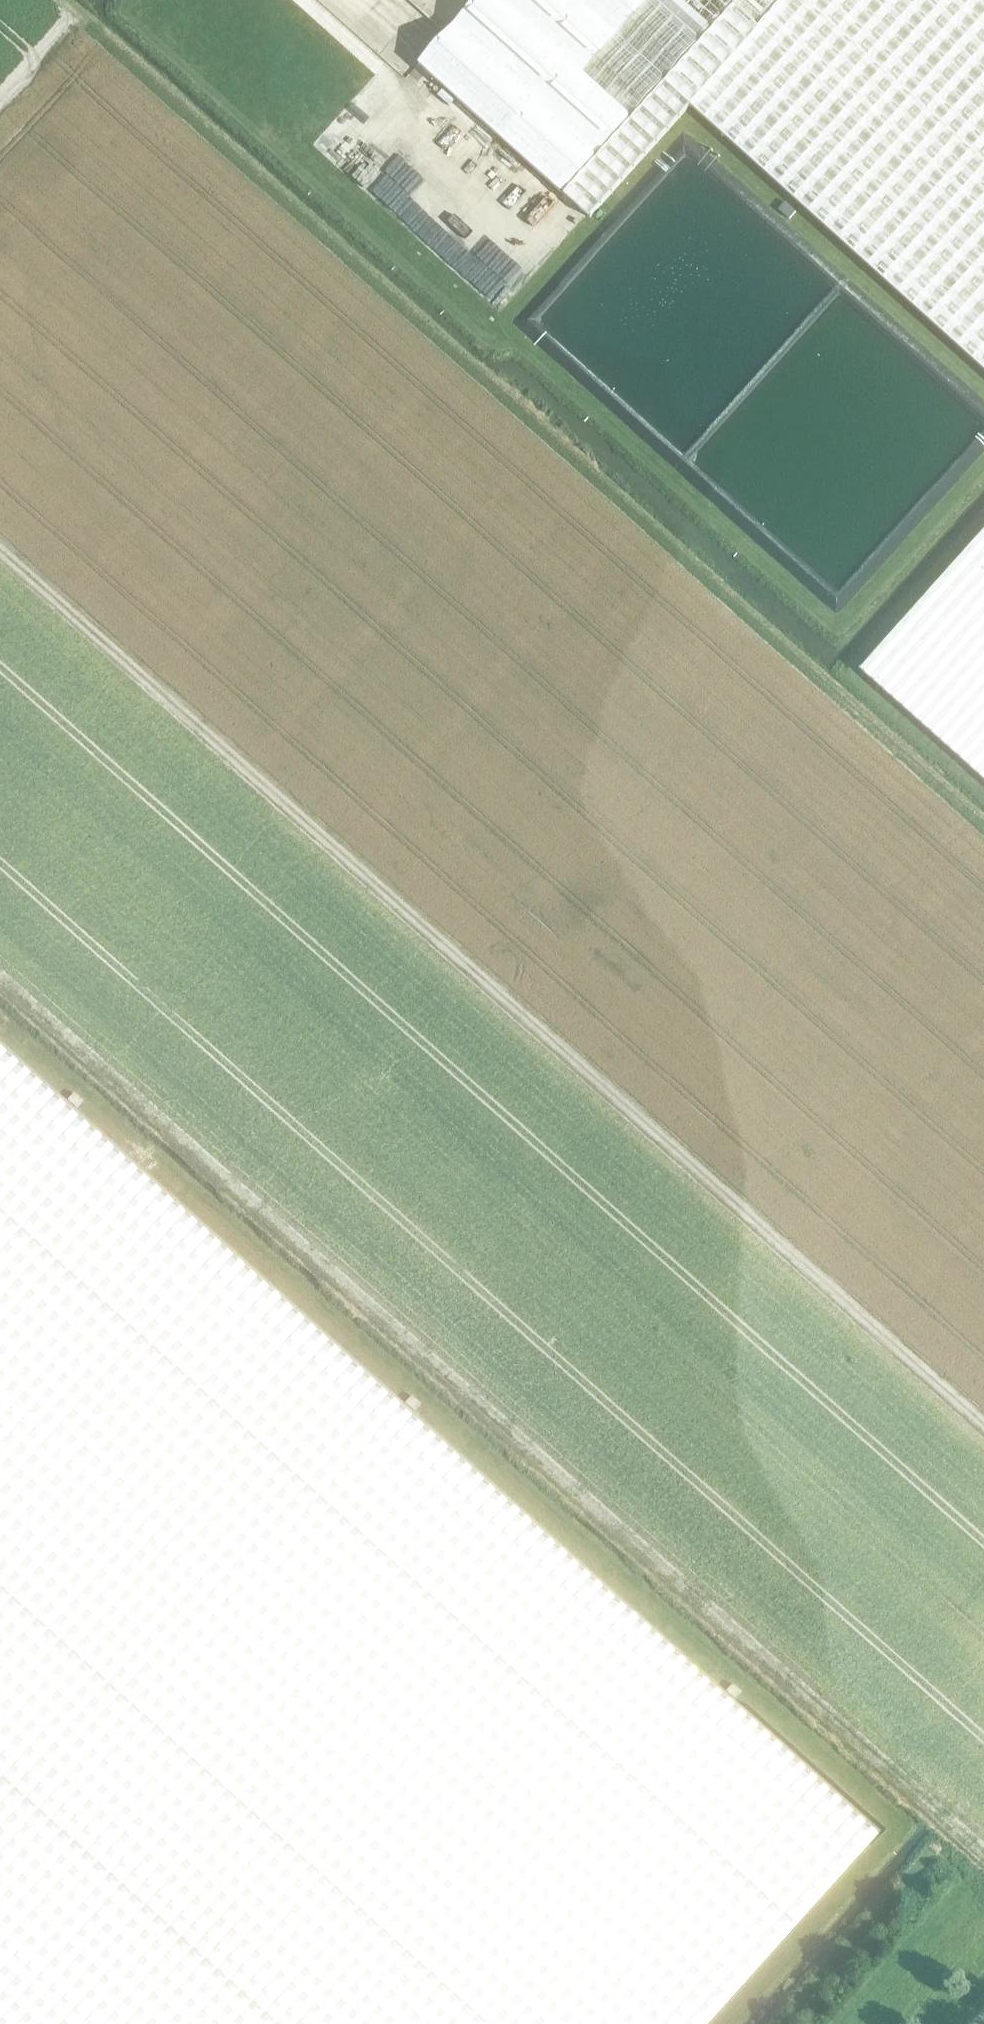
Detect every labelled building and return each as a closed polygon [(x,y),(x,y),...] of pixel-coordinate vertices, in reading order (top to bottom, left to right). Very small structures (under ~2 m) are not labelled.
[(421,63),(565,192),(735,3),(759,25),(781,0),(478,0),(421,63)] [(861,668),(983,778),(983,530),(861,668)] [(0,1041),(0,2023),(707,2023),(880,1831),(0,1041)]
